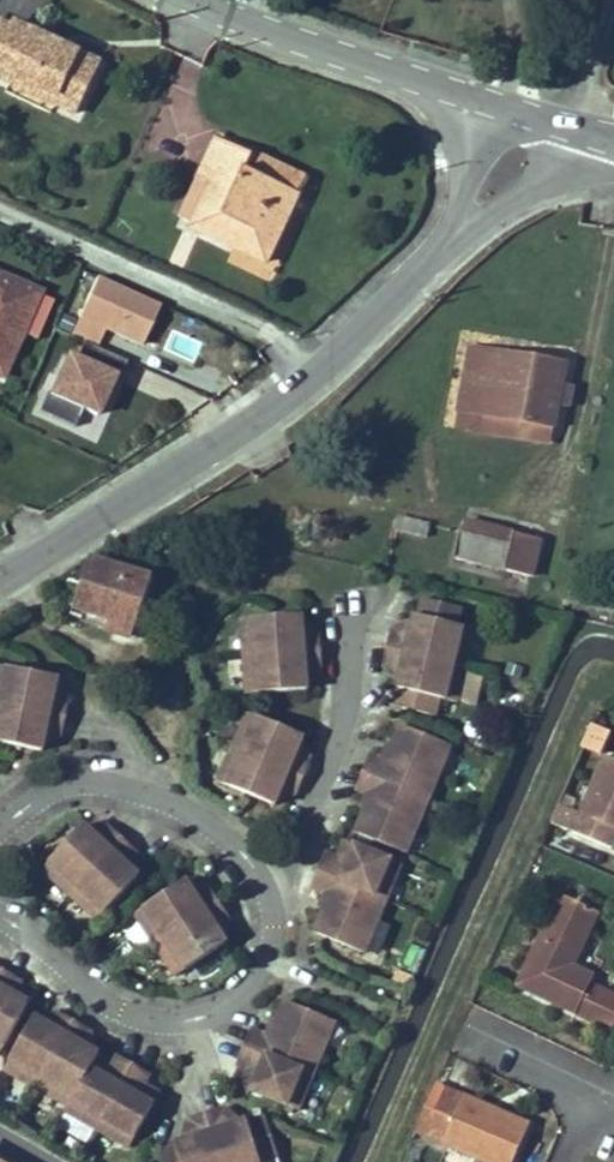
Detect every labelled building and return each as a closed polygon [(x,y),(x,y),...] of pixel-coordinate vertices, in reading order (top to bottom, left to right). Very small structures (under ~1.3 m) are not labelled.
[(0,21),(0,77),(13,83),(17,75),(60,95),(56,103),(78,114),(102,63),(13,21),(11,26),(0,21)] [(60,95),(17,75),(13,83),(56,103),(60,95)] [(238,241),(269,255),(298,193),(245,169),(252,155),(216,138),(198,177),(200,178),(212,184),(194,224),(193,227),(235,247),(238,241)] [(245,169),(298,193),(304,179),(252,155),(245,169)] [(182,218),(194,224),(212,184),(200,178),(182,218)] [(266,262),(269,255),(238,241),(235,247),(266,262)] [(158,304),(96,276),(79,316),(105,328),(140,344),(158,304)] [(0,277),(0,376),(20,332),(15,330),(32,291),(0,277)] [(53,300),(32,291),(15,330),(20,332),(36,339),(53,300)] [(79,316),(70,336),(83,342),(96,348),(105,328),(79,316)] [(38,413),(74,429),(83,410),(97,416),(114,378),(118,380),(127,361),(96,348),(83,342),(75,359),(67,355),(49,395),(47,393),(38,413)] [(475,414),(485,352),(472,350),(459,428),(552,443),(555,427),(475,414)] [(565,365),(485,352),(475,414),(555,427),(559,405),(561,388),(565,365)] [(571,389),(561,388),(559,405),(569,406),(571,389)] [(427,537),(430,524),(400,517),(397,529),(427,537)] [(462,533),(512,545),(515,533),(465,521),(462,533)] [(540,539),(515,533),(512,545),(462,533),(456,559),(530,577),(540,539)] [(153,578),(91,559),(76,607),(86,610),(112,618),(108,630),(134,638),(153,578)] [(461,607),(423,598),(419,616),(415,615),(414,618),(411,633),(395,629),(391,647),(465,666),(474,629),(457,625),(461,607)] [(112,618),(86,610),(82,622),(108,630),(112,618)] [(303,615),(242,620),(245,658),(320,652),(318,633),(304,634),(303,619),(303,615)] [(411,633),(414,618),(395,629),(411,633)] [(318,633),(303,619),(304,634),(318,633)] [(465,666),(391,647),(386,666),(402,669),(399,684),(398,688),(401,689),(397,706),(435,715),(439,698),(456,702),(465,666)] [(320,652),(245,658),(248,695),(309,690),(309,686),(307,671),(321,670),(320,652)] [(0,665),(0,703),(64,717),(68,699),(55,696),(58,681),(58,678),(0,665)] [(386,666),(399,684),(402,669),(386,666)] [(309,686),(321,670),(307,671),(309,686)] [(68,699),(58,681),(55,696),(68,699)] [(0,703),(0,742),(43,751),(43,747),(47,732),(60,735),(64,717),(0,703)] [(248,713),(233,748),(302,776),(309,759),(297,754),(302,740),(304,736),(248,713)] [(373,756),(366,773),(429,799),(451,745),(401,725),(386,762),(373,756)] [(610,732),(594,725),(584,746),(601,753),(610,732)] [(43,747),(60,735),(47,732),(43,747)] [(309,759),(302,740),(297,754),(309,759)] [(302,776),(233,748),(219,782),(275,806),(277,802),(282,788),(295,793),(302,776)] [(605,755),(580,814),(572,832),(613,850),(613,847),(613,759),(605,755)] [(429,799),(366,773),(359,790),(372,796),(357,833),(406,853),(429,799)] [(295,793),(282,788),(277,802),(295,793)] [(574,812),(558,805),(550,823),(567,830),(574,812)] [(567,830),(572,832),(580,814),(574,812),(567,830)] [(71,894),(122,840),(108,827),(99,837),(87,827),(85,824),(44,869),(71,894)] [(99,837),(108,827),(87,827),(99,837)] [(135,852),(122,840),(71,894),(98,920),(140,875),(137,873),(126,862),(135,852)] [(402,864),(348,842),(341,860),(329,854),(322,872),(388,899),(402,864)] [(137,873),(135,852),(126,862),(137,873)] [(388,899),(322,872),(315,889),(331,896),(316,933),(365,953),(388,899)] [(156,945),(219,904),(208,888),(197,896),(189,883),(187,880),(136,913),(156,945)] [(208,888),(189,883),(197,896),(208,888)] [(516,986),(613,1033),(613,995),(591,984),(595,976),(574,966),(599,913),(560,894),(516,986)] [(229,920),(219,904),(156,945),(177,976),(228,943),(226,940),(217,927),(229,920)] [(226,940),(229,920),(217,927),(226,940)] [(3,972),(0,978),(0,1054),(29,1002),(26,1001),(13,993),(19,981),(3,972)] [(26,1001),(19,981),(13,993),(26,1001)] [(335,1021),(285,1001),(270,1037),(253,1031),(246,1048),(312,1075),(335,1021)] [(38,1087),(74,1022),(58,1013),(51,1025),(38,1017),(35,1015),(5,1068),(38,1087)] [(58,1013),(38,1017),(51,1025),(58,1013)] [(90,1031),(74,1022),(38,1087),(68,1104),(81,1080),(83,1082),(100,1052),(97,1050),(84,1043),(90,1031)] [(97,1050),(90,1031),(84,1043),(97,1050)] [(312,1075),(246,1048),(239,1065),(251,1070),(244,1087),(298,1110),(312,1075)] [(98,1127),(133,1065),(117,1056),(110,1067),(96,1060),(83,1082),(81,1080),(68,1104),(65,1109),(98,1127)] [(149,1074),(133,1065),(98,1127),(130,1146),(159,1095),(143,1086),(149,1074)] [(436,1083),(415,1131),(485,1161),(514,1161),(530,1124),(436,1083)] [(207,1117),(221,1161),(261,1161),(278,1155),(266,1119),(249,1124),(247,1121),(244,1122),(229,1127),(224,1111),(207,1117)] [(244,1122),(224,1111),(229,1127),(244,1122)] [(207,1117),(189,1123),(194,1138),(180,1143),(176,1144),(177,1147),(160,1153),(163,1161),(221,1161),(207,1117)] [(194,1138),(189,1123),(180,1143),(194,1138)]
